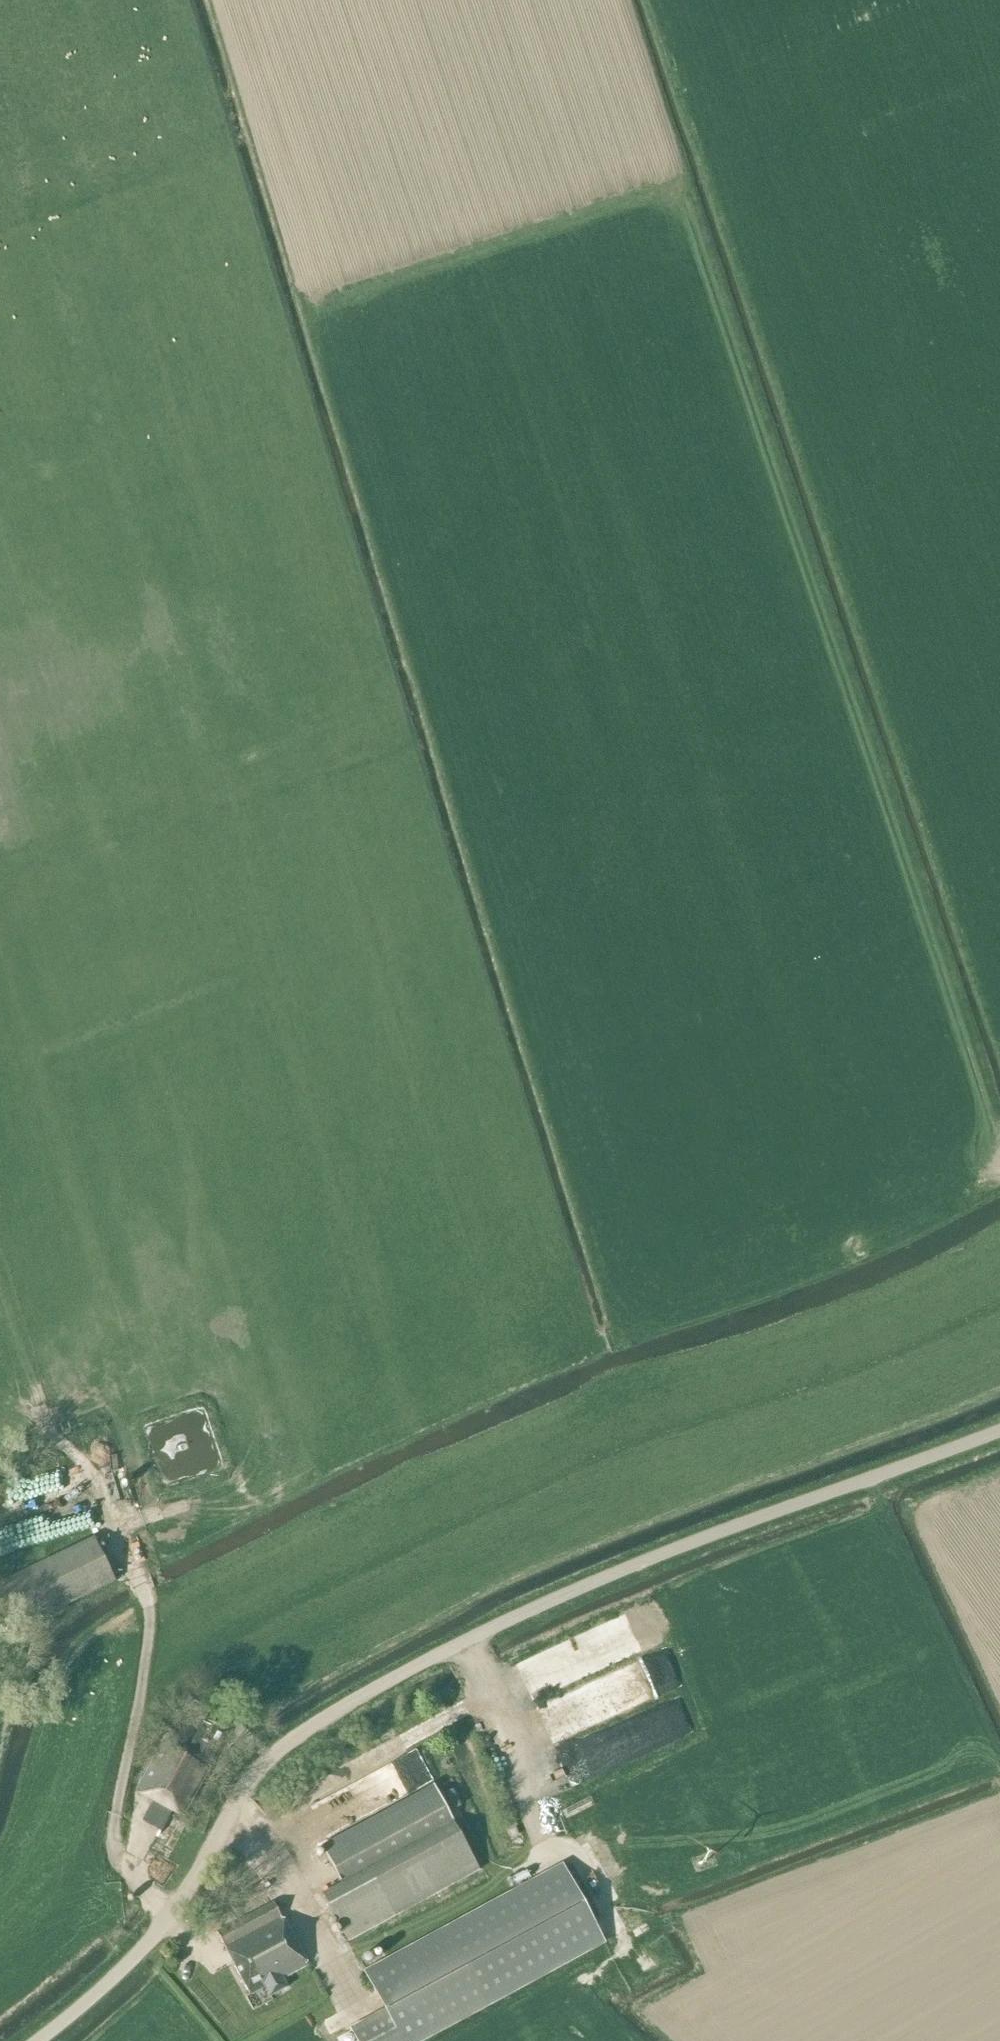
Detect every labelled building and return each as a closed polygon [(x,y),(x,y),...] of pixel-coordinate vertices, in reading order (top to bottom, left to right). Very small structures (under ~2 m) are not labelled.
[(86,1488),(35,1505),(42,1528),(93,1512),(86,1488)] [(11,1632),(113,1581),(92,1538),(0,1583),(0,1611),(11,1632)] [(607,1663),(654,1645),(640,1611),(594,1629),(607,1663)] [(649,1712),(656,1745),(690,1738),(682,1704),(649,1712)] [(206,1764),(225,1731),(204,1719),(192,1742),(169,1731),(137,1792),(155,1801),(145,1823),(158,1830),(149,1849),(167,1858),(186,1823),(171,1814),(173,1810),(181,1815),(208,1765),(206,1764)] [(367,1754),(370,1764),(391,1757),(387,1747),(367,1754)] [(407,1754),(352,1781),(366,1810),(389,1800),(386,1795),(418,1780),(407,1754)] [(453,1821),(433,1783),(320,1845),(341,1883),(322,1893),(348,1940),(393,1916),(479,1868),(453,1821)] [(366,1972),(386,2009),(351,2028),(359,2040),(419,2040),(603,1940),(562,1864),(366,1972)] [(272,1903),(215,1933),(251,1994),(268,1985),(273,1994),(290,1985),(285,1975),(307,1963),(272,1903)]
